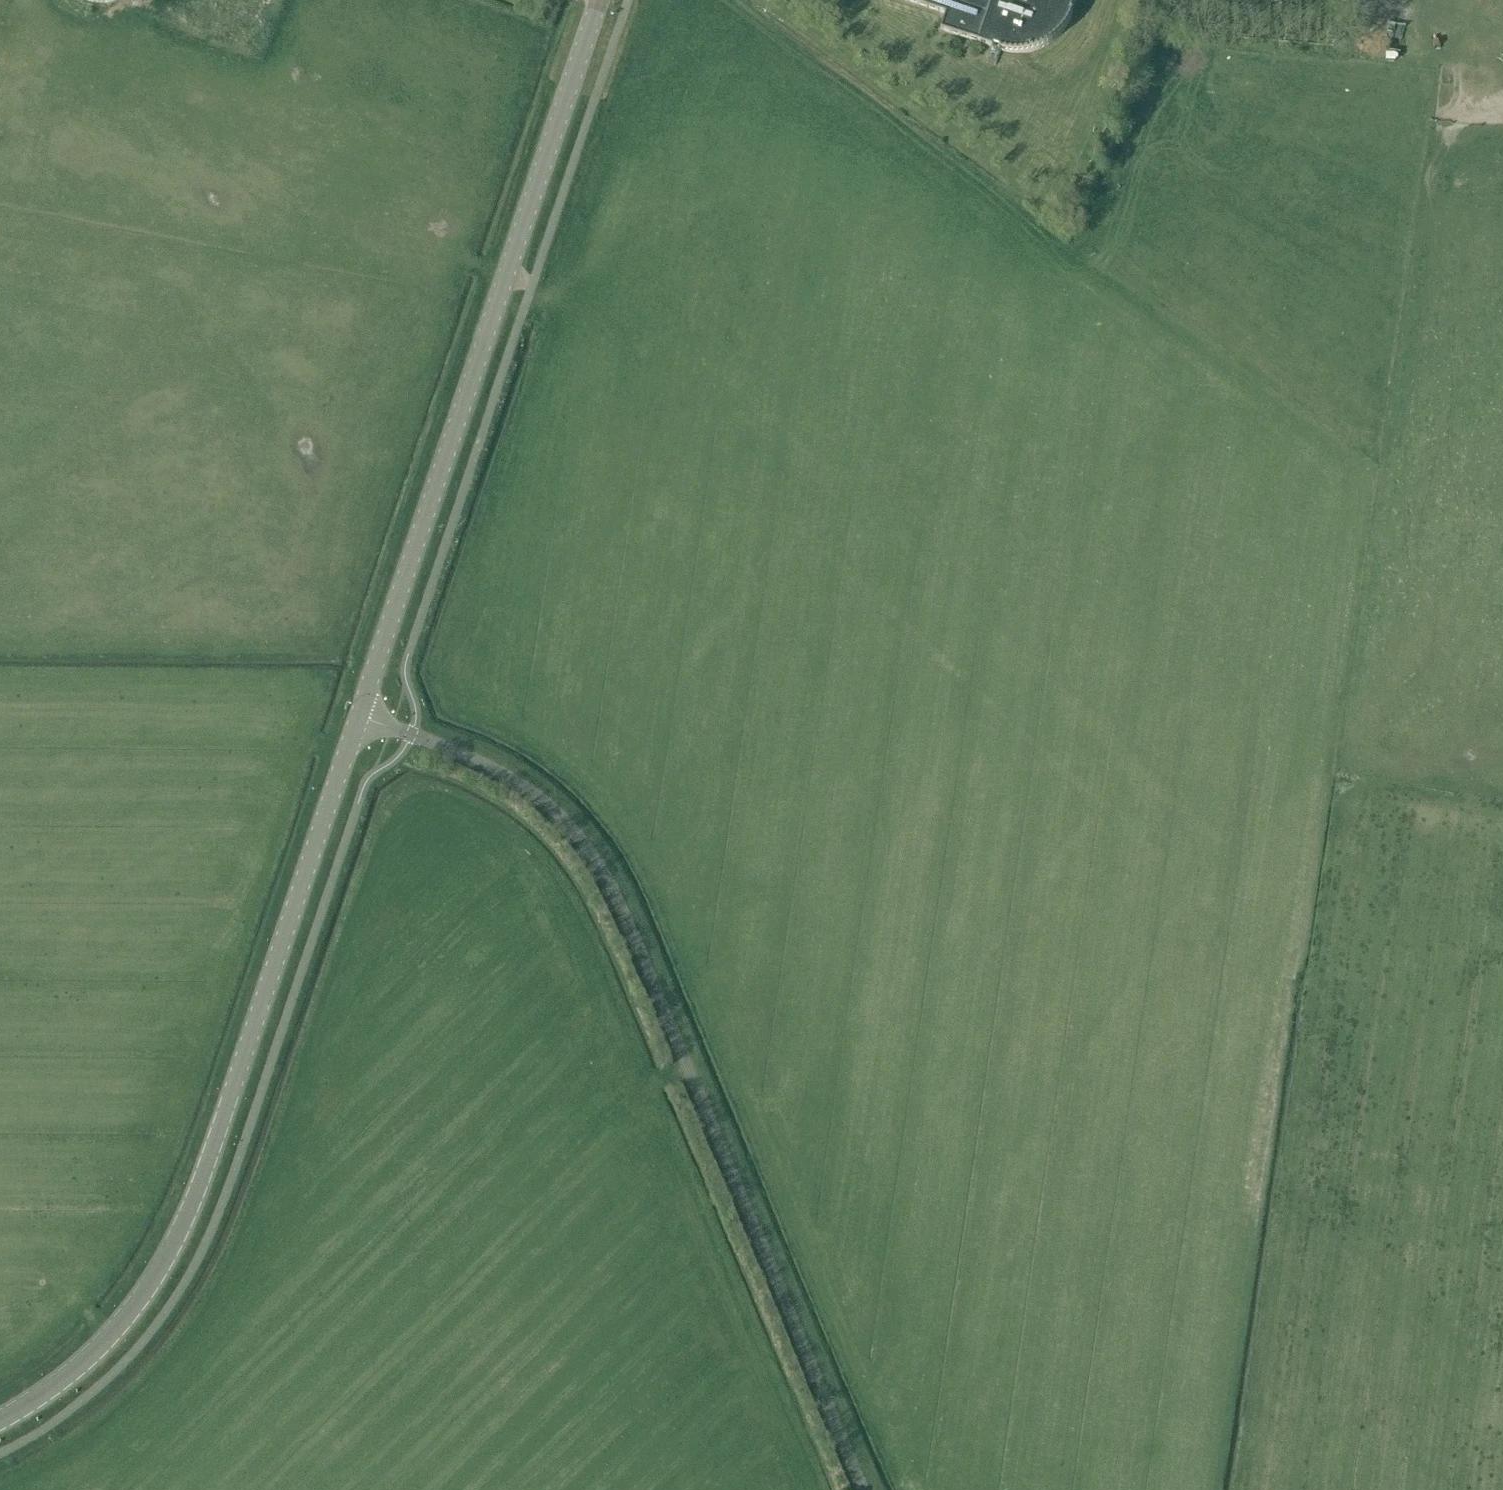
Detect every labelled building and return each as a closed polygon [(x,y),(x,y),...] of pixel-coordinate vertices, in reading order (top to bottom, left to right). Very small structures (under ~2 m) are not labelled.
[(946,15),(941,31),(979,44),(1001,50),(1006,52),(1010,52),(1016,53),(1021,53),(1025,53),(1028,52),(1032,51),(1034,51),(1037,50),(1042,48),(1046,46),(1049,44),(1054,41),(1058,37),(1060,35),(1062,32),(1065,29),(1068,25),(1069,22),(1071,19),(1072,16),(1073,14),(1073,12),(1072,12),(1076,0),(901,0),(946,15)]
